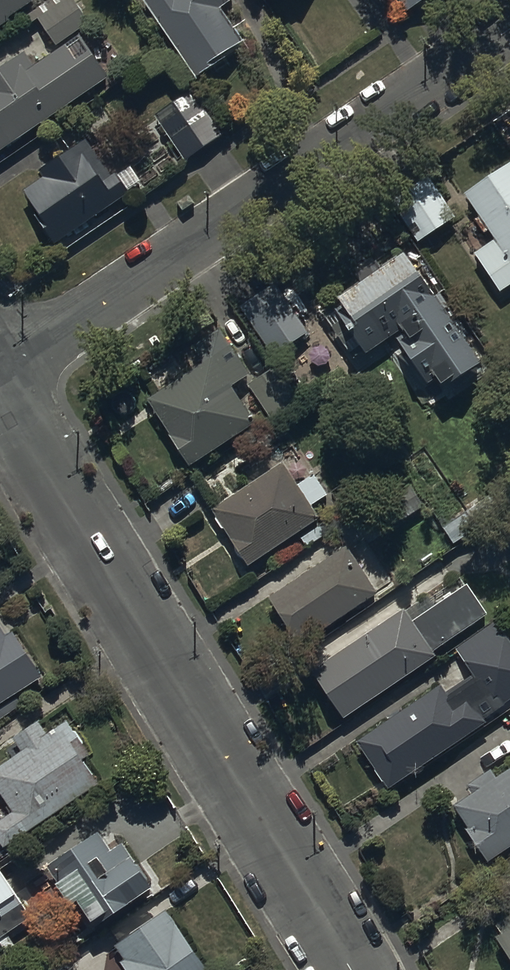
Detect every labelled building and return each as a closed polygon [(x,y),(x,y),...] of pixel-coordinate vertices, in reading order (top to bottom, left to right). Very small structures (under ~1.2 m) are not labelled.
[(11,24),(9,21),(37,2),(36,0),(0,0),(0,31),(11,24)] [(26,17),(33,27),(39,22),(57,49),(91,26),(74,0),(51,0),(26,17)] [(197,82),(216,70),(214,67),(245,47),(221,11),(233,3),(231,0),(143,0),(197,82)] [(408,14),(430,0),(398,0),(408,14)] [(110,81),(82,38),(35,70),(25,55),(0,71),(0,154),(110,81)] [(200,100),(160,128),(185,164),(225,136),(200,100)] [(44,180),(25,193),(49,230),(44,233),(53,247),(131,196),(118,176),(111,181),(86,144),(40,174),(44,180)] [(466,197),(497,242),(476,256),(502,294),(509,288),(509,167),(466,197)] [(429,170),(388,193),(417,246),(458,223),(429,170)] [(363,288),(323,317),(355,363),(364,357),(367,360),(398,339),(438,396),(480,367),(405,259),(383,274),(376,263),(355,277),(363,288)] [(275,286),(240,309),(274,359),(308,335),(275,286)] [(234,349),(149,401),(190,468),(257,427),(234,390),(252,379),(234,349)] [(277,368),(249,386),(271,422),(300,403),(277,368)] [(284,466),(212,513),(250,570),(322,523),(313,510),(329,499),(315,477),(298,488),(284,466)] [(413,488),(391,500),(404,523),(426,510),(413,488)] [(462,519),(443,530),(454,549),(473,538),(462,519)] [(347,550),(271,601),(303,649),(380,599),(347,550)] [(436,609),(429,600),(313,676),(344,722),(359,712),(437,660),(435,656),(490,620),(468,587),(436,609)] [(358,744),(390,792),(488,728),(478,714),(507,695),(509,701),(509,643),(498,624),(456,652),(475,682),(447,700),(441,691),(358,744)] [(23,707),(17,698),(44,681),(14,634),(6,640),(0,631),(0,721),(23,707)] [(40,720),(15,734),(25,751),(12,759),(0,766),(0,792),(2,796),(13,811),(6,816),(0,819),(0,841),(6,850),(102,785),(86,760),(88,755),(93,749),(71,721),(51,731),(40,720)] [(454,811),(490,866),(509,853),(509,775),(498,783),(492,775),(469,791),(474,798),(454,811)] [(98,835),(47,869),(60,889),(58,890),(72,912),(76,910),(93,937),(156,895),(125,847),(112,855),(98,835)] [(0,874),(0,944),(7,954),(15,948),(7,936),(31,920),(0,874)] [(490,928),(509,959),(509,915),(490,928)] [(164,916),(117,950),(126,963),(122,967),(124,969),(204,969),(164,916)]
